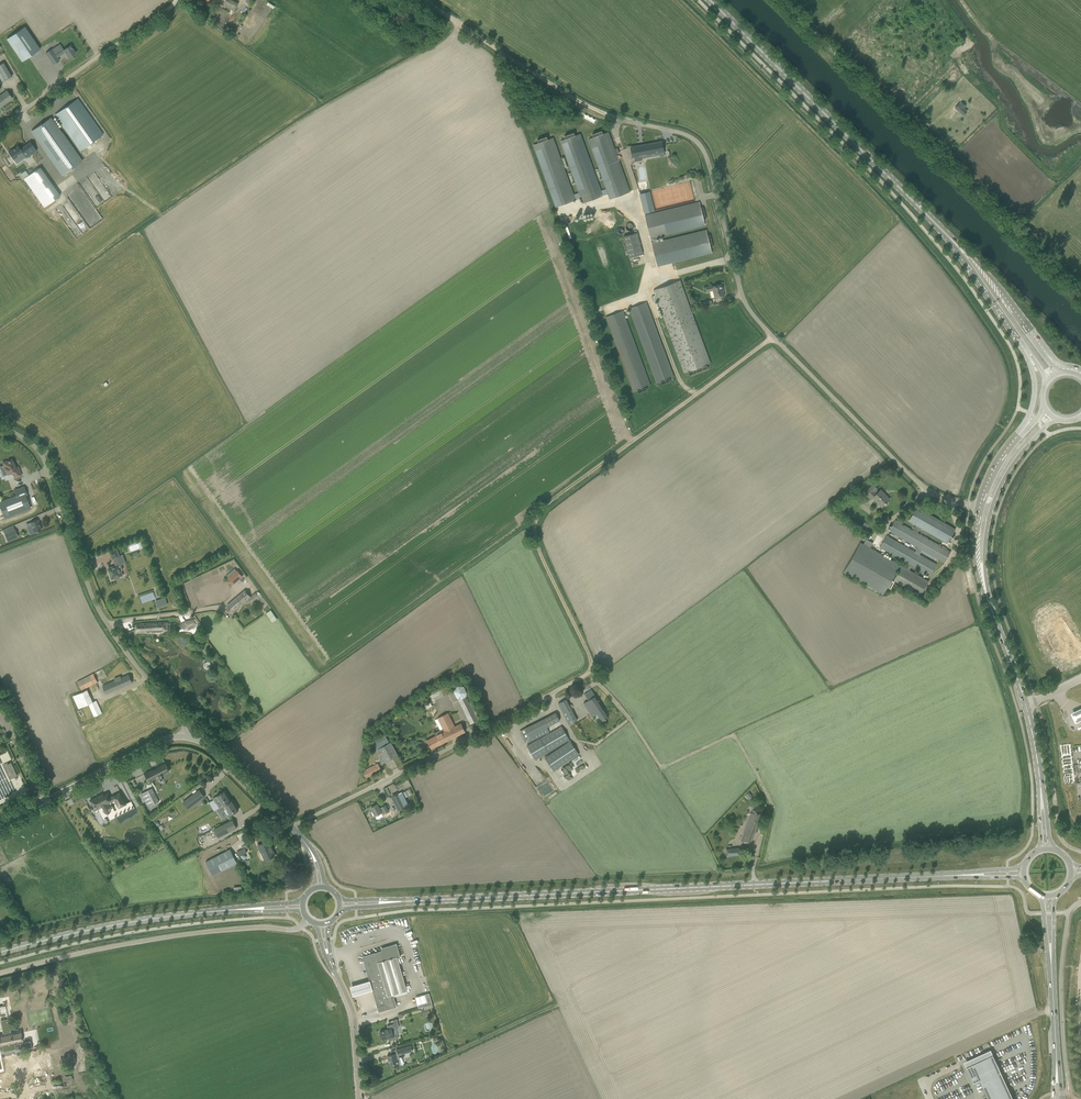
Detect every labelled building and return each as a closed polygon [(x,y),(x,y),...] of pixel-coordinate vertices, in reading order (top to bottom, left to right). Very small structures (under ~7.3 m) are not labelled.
[(214,1),(234,11),(238,4),(230,0),(214,0),(214,1)] [(24,26),(6,39),(22,61),(40,49),(24,26)] [(46,53),(50,60),(53,64),(59,60),(57,57),(65,52),(69,58),(75,54),(70,46),(64,50),(63,48),(55,54),(52,49),(46,53)] [(1,74),(0,75),(0,79),(2,82),(5,80),(12,76),(4,62),(0,65),(0,72),(1,74)] [(9,94),(7,91),(0,96),(0,107),(12,98),(9,94)] [(58,129),(54,122),(50,118),(32,131),(35,135),(63,175),(81,162),(61,132),(65,129),(80,151),(103,135),(81,103),(78,99),(55,115),(63,126),(58,129)] [(965,106),(961,103),(959,105),(958,104),(954,108),(962,115),(966,111),(963,108),(965,106)] [(608,132),(603,134),(602,131),(592,134),(593,137),(588,139),(606,189),(608,194),(610,199),(630,192),(608,132)] [(565,139),(560,141),(579,193),(581,198),(583,203),(603,196),(580,134),(575,136),(574,132),(564,136),(565,139)] [(556,207),(575,200),(553,138),(548,140),(547,136),(537,140),(538,143),(533,145),(556,207)] [(644,156),(644,158),(660,155),(659,152),(664,152),(662,141),(631,147),(633,158),(634,158),(635,162),(642,160),(641,156),(644,156)] [(18,145),(8,152),(10,156),(13,159),(17,157),(20,160),(25,156),(26,158),(37,151),(33,146),(30,142),(20,149),(18,145)] [(24,178),(44,207),(60,196),(40,167),(24,178)] [(19,177),(13,182),(21,193),(27,189),(19,177)] [(653,211),(648,191),(639,194),(643,213),(653,211)] [(656,237),(705,225),(703,219),(706,219),(703,207),(700,208),(699,202),(644,216),(657,266),(712,252),(710,247),(713,247),(710,235),(707,235),(706,230),(657,242),(656,237)] [(62,212),(65,210),(61,204),(56,208),(59,213),(62,212)] [(65,223),(77,239),(89,229),(76,212),(68,218),(69,220),(65,223)] [(634,228),(634,227),(633,225),(632,224),(630,224),(629,224),(627,225),(626,226),(626,227),(626,229),(627,230),(627,231),(628,232),(630,232),(631,232),(633,231),(633,230),(634,230),(634,228)] [(623,236),(629,258),(643,254),(637,232),(634,233),(625,236),(623,236)] [(680,280),(653,290),(655,295),(651,296),(653,302),(657,301),(684,373),(688,371),(689,375),(708,368),(707,365),(711,363),(680,280)] [(722,290),(723,290),(721,284),(712,286),(712,285),(705,287),(706,292),(713,290),(715,299),(724,296),(722,290)] [(629,309),(656,383),(660,381),(661,384),(671,381),(670,378),(674,377),(646,303),(629,309)] [(623,311),(605,318),(631,387),(633,392),(637,390),(638,393),(647,390),(646,387),(650,385),(648,380),(623,311)] [(16,477),(21,475),(18,466),(14,467),(13,465),(14,465),(12,459),(6,461),(2,462),(3,465),(0,466),(0,468),(3,476),(12,473),(14,478),(16,477)] [(869,488),(864,493),(868,497),(869,496),(871,498),(872,497),(881,507),(884,504),(885,505),(888,502),(887,501),(889,499),(880,490),(878,491),(876,489),(877,488),(873,484),(869,488)] [(19,488),(13,491),(15,496),(0,502),(0,507),(1,510),(4,519),(25,510),(30,508),(26,497),(28,496),(24,486),(19,488)] [(886,535),(880,547),(885,550),(909,564),(907,568),(902,566),(901,568),(894,580),(895,581),(920,596),(929,581),(909,570),(911,566),(930,576),(932,573),(936,566),(937,564),(919,554),(922,550),(945,563),(951,551),(918,532),(920,528),(942,540),(947,543),(955,529),(917,507),(909,521),(916,525),(913,530),(895,520),(889,531),(894,533),(917,547),(914,552),(891,538),(886,535)] [(38,519),(32,521),(30,522),(31,525),(27,527),(30,534),(34,533),(36,532),(41,530),(39,524),(38,519)] [(4,533),(5,535),(7,541),(13,539),(11,535),(16,533),(15,529),(4,533)] [(902,566),(899,565),(860,543),(844,572),(883,594),(886,588),(891,580),(898,567),(901,568),(902,566)] [(110,570),(108,571),(111,579),(115,578),(115,579),(119,578),(119,577),(122,576),(121,570),(122,570),(120,564),(125,563),(122,555),(119,556),(117,549),(109,552),(112,559),(113,559),(116,565),(110,568),(111,569),(110,570)] [(233,584),(243,576),(237,570),(227,578),(233,584)] [(250,597),(246,591),(227,606),(232,612),(250,597)] [(141,602),(156,600),(154,593),(140,595),(141,602)] [(164,598),(160,599),(155,601),(158,607),(167,604),(164,598)] [(270,610),(266,613),(272,622),(277,619),(270,610)] [(198,625),(194,619),(185,623),(188,629),(192,627),(193,629),(198,625)] [(153,631),(154,632),(166,631),(165,622),(143,623),(136,623),(137,633),(147,632),(147,631),(153,631)] [(204,663),(203,666),(204,668),(205,669),(208,670),(210,670),(210,669),(211,670),(211,669),(212,668),(212,667),(211,666),(211,665),(211,664),(210,663),(210,662),(208,662),(207,662),(206,662),(204,663)] [(81,690),(97,682),(93,674),(77,682),(81,690)] [(106,694),(121,688),(121,687),(124,685),(124,686),(132,683),(129,674),(121,678),(120,676),(114,679),(115,681),(102,686),(106,694)] [(477,720),(475,715),(466,697),(467,692),(464,686),(458,686),(453,691),(456,697),(457,698),(468,718),(470,723),(477,720)] [(87,690),(73,696),(79,708),(89,704),(93,702),(87,690)] [(584,703),(587,708),(590,713),(593,716),(597,714),(602,721),(604,719),(609,716),(595,695),(591,690),(585,694),(588,700),(584,703)] [(558,703),(561,708),(569,725),(577,720),(569,704),(566,699),(558,703)] [(89,704),(94,716),(102,713),(96,701),(93,702),(89,704)] [(1071,712),(1076,722),(1080,719),(1080,706),(1071,712)] [(427,740),(429,743),(432,748),(465,732),(461,723),(455,726),(448,713),(437,718),(443,729),(434,733),(436,735),(427,740)] [(520,731),(522,736),(526,744),(549,732),(547,728),(560,720),(558,717),(556,713),(520,731)] [(570,740),(562,726),(558,728),(527,745),(536,761),(570,740)] [(398,755),(393,746),(391,742),(387,744),(386,741),(387,741),(388,741),(384,734),(368,743),(372,749),(377,746),(379,749),(375,751),(382,764),(398,755)] [(554,771),(579,754),(570,740),(544,757),(554,771)] [(152,770),(146,773),(148,777),(147,777),(149,781),(157,778),(158,780),(163,778),(162,776),(162,775),(169,771),(165,763),(158,767),(153,770),(152,770)] [(381,769),(378,764),(378,763),(362,771),(363,772),(365,777),(381,769)] [(148,789),(142,793),(149,807),(155,803),(148,789)] [(205,797),(199,790),(183,802),(188,809),(205,797)] [(219,808),(231,801),(225,791),(213,799),(216,803),(219,808)] [(102,794),(90,800),(93,807),(90,808),(94,815),(99,812),(105,824),(135,808),(131,801),(126,804),(120,792),(113,796),(109,798),(107,794),(103,796),(102,794)] [(402,792),(392,797),(398,810),(405,807),(408,805),(402,792)] [(231,801),(219,808),(219,809),(221,812),(224,810),(228,815),(230,814),(230,815),(239,810),(232,800),(231,801)] [(377,804),(371,807),(373,811),(370,812),(369,813),(371,816),(372,817),(375,815),(375,816),(381,813),(382,815),(388,812),(385,805),(379,808),(377,804)] [(754,810),(742,841),(751,844),(763,813),(754,810)] [(236,828),(232,820),(214,829),(218,837),(236,828)] [(258,845),(262,855),(264,860),(271,857),(271,858),(273,857),(272,857),(275,855),(270,844),(271,844),(270,840),(265,842),(258,845)] [(247,852),(245,847),(237,852),(239,856),(247,852)] [(732,856),(732,855),(739,854),(739,848),(726,849),(727,856),(732,856)] [(206,862),(213,875),(237,863),(230,849),(206,862)] [(400,957),(398,949),(396,944),(382,948),(382,951),(363,957),(378,1006),(377,1007),(379,1012),(396,1006),(392,995),(407,990),(399,965),(397,957),(400,957)] [(350,985),(353,995),(374,989),(371,979),(350,985)] [(418,1008),(429,1004),(432,1003),(429,993),(425,994),(427,1002),(417,1004),(418,1008)] [(382,1039),(392,1037),(392,1040),(398,1038),(395,1028),(399,1026),(397,1019),(393,1020),(394,1024),(390,1025),(390,1026),(387,1027),(388,1029),(384,1031),(384,1030),(380,1031),(381,1035),(382,1039)] [(22,1039),(23,1039),(22,1032),(21,1032),(21,1030),(0,1035),(0,1046),(23,1041),(22,1039)] [(397,1053),(387,1056),(390,1068),(393,1067),(394,1068),(395,1067),(396,1066),(399,1065),(401,1065),(398,1057),(398,1055),(412,1051),(410,1046),(396,1050),(397,1053)] [(34,1075),(42,1074),(38,1053),(30,1054),(34,1075)] [(988,1098),(1014,1098),(993,1054),(966,1067),(974,1084),(980,1081),(988,1098)] [(945,1097),(945,1098),(973,1098),(967,1087),(945,1097)]
